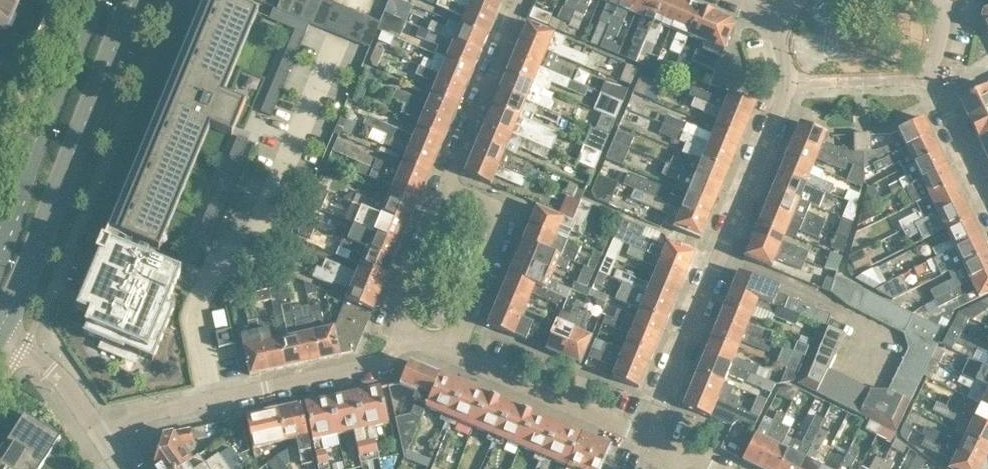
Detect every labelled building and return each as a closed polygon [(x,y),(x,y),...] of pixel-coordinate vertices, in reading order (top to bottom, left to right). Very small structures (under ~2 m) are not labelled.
[(6,30),(18,0),(0,0),(0,28),(6,30)] [(114,232),(115,232),(133,239),(159,250),(159,248),(152,245),(204,124),(214,128),(227,133),(231,136),(232,133),(236,125),(245,103),(217,92),(251,11),(257,13),(258,12),(229,0),(211,0),(208,7),(209,8),(203,23),(201,23),(191,48),(192,49),(186,64),(184,64),(162,117),(161,120),(162,121),(156,137),(154,136),(144,161),(145,162),(139,178),(137,177),(127,202),(128,203),(122,219),(120,218),(114,232)] [(277,9),(289,14),(295,0),(280,0),(277,9)] [(289,14),(301,19),(308,0),(295,0),(289,14)] [(301,19),(310,22),(312,23),(322,0),(308,0),(301,19)] [(312,23),(324,28),(334,3),(328,0),(322,0),(312,23)] [(395,17),(401,1),(400,0),(389,0),(384,12),(395,17)] [(460,26),(486,36),(494,19),(448,0),(440,0),(437,6),(444,9),(463,17),(460,26)] [(497,0),(448,0),(494,19),(501,2),(497,0)] [(578,0),(566,0),(563,7),(573,11),(578,0)] [(573,11),(568,23),(567,26),(578,30),(584,16),(590,0),(578,0),(573,11)] [(619,0),(599,0),(606,3),(599,22),(590,43),(600,48),(603,40),(605,35),(608,26),(619,0)] [(640,0),(619,0),(608,26),(605,35),(615,39),(619,30),(627,11),(634,14),(640,0)] [(627,59),(635,62),(660,0),(640,0),(634,14),(642,18),(631,43),(633,44),(627,59)] [(681,0),(660,0),(635,62),(642,65),(646,54),(650,56),(654,45),(662,26),(669,29),(681,0)] [(669,29),(677,32),(669,51),(679,56),(687,37),(700,7),(684,0),(681,0),(669,29)] [(334,3),(324,28),(335,33),(346,7),(334,3)] [(278,22),(295,29),(305,34),(310,22),(301,19),(289,14),(277,9),(273,7),(269,18),(278,22)] [(346,7),(335,33),(347,38),(357,12),(346,7)] [(533,7),(529,18),(547,25),(549,18),(551,15),(533,7)] [(573,11),(563,7),(558,19),(568,23),(573,11)] [(691,61),(715,71),(733,26),(731,19),(700,7),(687,37),(701,43),(699,48),(696,47),(693,56),(691,61)] [(357,12),(347,38),(358,42),(369,17),(357,12)] [(380,21),(377,28),(382,31),(388,33),(395,17),(384,12),(380,21)] [(369,17),(358,42),(370,47),(377,28),(380,21),(369,17)] [(565,33),(567,26),(549,18),(547,25),(565,33)] [(432,23),(429,31),(434,33),(434,35),(479,53),(486,36),(460,26),(450,21),(447,29),(438,25),(432,23)] [(520,39),(557,55),(566,58),(583,65),(586,56),(570,49),(562,46),(565,37),(527,22),(520,39)] [(438,45),(435,54),(473,69),(479,53),(434,35),(434,33),(429,31),(420,27),(416,36),(431,42),(438,45)] [(295,29),(288,46),(298,50),(305,34),(295,29)] [(382,31),(378,41),(392,46),(396,36),(388,33),(382,31)] [(574,70),(563,66),(554,62),(557,55),(520,39),(513,56),(570,80),(574,70)] [(603,40),(600,48),(617,55),(620,49),(614,47),(615,45),(603,40)] [(288,46),(281,62),(291,66),(298,50),(288,46)] [(377,68),(385,51),(383,50),(376,47),(370,60),(373,66),(377,68)] [(424,58),(420,68),(465,86),(473,69),(435,54),(431,61),(424,58)] [(570,80),(513,56),(506,72),(544,87),(548,89),(551,83),(566,89),(570,80)] [(648,59),(641,75),(652,80),(659,63),(655,62),(648,59)] [(281,62),(274,78),(285,83),(291,66),(281,62)] [(353,101),(362,105),(376,72),(367,68),(353,101)] [(427,79),(424,88),(432,91),(432,93),(458,104),(465,86),(420,68),(417,75),(427,79)] [(540,96),(544,87),(506,72),(499,88),(551,110),(554,102),(540,96)] [(641,75),(636,87),(647,92),(652,80),(641,75)] [(274,78),(267,95),(278,99),(285,83),(274,78)] [(600,93),(602,93),(623,102),(628,89),(606,80),(600,93)] [(963,97),(961,103),(968,117),(987,110),(987,85),(963,97)] [(693,87),(690,95),(695,97),(695,98),(703,101),(702,102),(748,121),(756,103),(717,87),(713,96),(693,87)] [(492,106),(519,117),(530,122),(533,113),(558,124),(561,114),(556,112),(551,110),(499,88),(492,106)] [(451,122),(458,104),(432,93),(431,94),(428,102),(396,89),(393,97),(405,103),(451,122)] [(605,113),(616,118),(623,102),(602,93),(595,109),(603,112),(605,113)] [(267,95),(260,111),(271,116),(278,99),(267,95)] [(715,126),(742,137),(748,121),(702,102),(703,101),(695,98),(691,108),(718,119),(715,126)] [(421,119),(417,128),(443,139),(451,122),(405,103),(402,111),(421,119)] [(530,122),(519,117),(492,106),(485,122),(531,141),(531,142),(549,150),(551,151),(558,134),(530,122)] [(968,117),(977,136),(987,131),(987,110),(968,117)] [(616,118),(605,113),(603,112),(595,130),(609,136),(616,118)] [(346,117),(347,116),(341,114),(333,133),(339,135),(341,131),(346,117)] [(664,123),(735,153),(742,137),(715,126),(713,132),(712,133),(667,115),(664,123)] [(367,116),(364,124),(371,127),(387,133),(386,134),(437,155),(443,139),(417,128),(414,136),(367,116)] [(887,156),(931,134),(923,118),(897,130),(901,139),(883,148),(870,152),(870,153),(862,153),(863,168),(872,163),(887,156)] [(506,149),(514,153),(516,154),(518,149),(545,160),(549,150),(531,142),(531,141),(485,122),(479,138),(506,149)] [(854,153),(854,151),(842,146),(841,148),(823,140),(826,132),(800,122),(793,139),(839,158),(848,162),(854,164),(863,168),(862,153),(854,153)] [(664,123),(660,132),(687,143),(684,151),(691,154),(728,170),(735,153),(664,123)] [(382,144),(386,134),(387,133),(371,127),(367,138),(382,144)] [(609,136),(595,130),(590,127),(583,144),(585,145),(602,152),(609,136)] [(977,136),(985,152),(987,151),(987,131),(977,136)] [(617,133),(613,141),(630,148),(634,139),(617,133)] [(403,162),(429,173),(437,155),(386,134),(382,144),(406,154),(403,162)] [(854,134),(854,151),(854,153),(862,153),(870,153),(870,152),(870,134),(854,134)] [(902,169),(903,169),(939,151),(931,134),(887,156),(872,163),(877,171),(898,161),(902,169)] [(238,135),(229,156),(239,160),(248,139),(238,135)] [(525,179),(526,178),(524,177),(527,169),(510,161),(514,153),(506,149),(479,138),(471,155),(517,175),(517,176),(525,179)] [(839,158),(793,139),(786,156),(812,167),(815,159),(835,167),(844,172),(848,162),(839,158)] [(337,141),(332,151),(361,164),(377,171),(422,190),(429,173),(403,162),(400,168),(399,170),(376,160),(377,159),(361,153),(362,151),(337,141)] [(630,148),(613,141),(606,159),(623,166),(630,148)] [(577,162),(595,169),(602,152),(585,145),(577,162)] [(906,187),(947,167),(939,151),(903,169),(907,176),(899,180),(899,181),(903,189),(906,187)] [(670,166),(721,187),(728,170),(691,154),(687,163),(673,157),(670,166)] [(522,187),(525,179),(517,176),(517,175),(471,155),(464,173),(490,184),(494,175),(522,187)] [(229,156),(220,177),(231,181),(239,160),(229,156)] [(809,176),(812,167),(786,156),(779,173),(825,192),(828,184),(809,176)] [(568,158),(563,169),(569,171),(573,160),(568,158)] [(361,164),(357,172),(392,187),(389,195),(388,196),(415,207),(416,206),(422,190),(377,171),(361,164)] [(666,164),(661,174),(680,182),(677,188),(687,192),(714,204),(718,195),(721,187),(675,168),(670,166),(666,164)] [(854,164),(847,180),(862,186),(864,180),(863,168),(854,164)] [(914,204),(916,203),(955,184),(947,167),(906,187),(914,204)] [(825,192),(779,173),(772,190),(810,205),(818,209),(825,192)] [(622,185),(633,190),(707,220),(714,205),(714,204),(687,192),(684,201),(664,192),(665,190),(627,174),(622,185)] [(618,184),(599,176),(591,195),(593,199),(609,205),(618,184)] [(220,177),(211,198),(222,202),(231,181),(220,177)] [(903,189),(899,181),(889,185),(893,194),(903,189)] [(568,184),(564,195),(566,196),(581,202),(585,193),(576,189),(577,187),(568,184)] [(867,188),(861,210),(872,205),(883,199),(875,184),(867,188)] [(918,221),(963,199),(955,184),(916,203),(920,210),(899,221),(903,229),(918,221)] [(845,199),(849,200),(858,203),(861,193),(849,188),(845,199)] [(328,194),(316,190),(309,206),(321,210),(328,194)] [(662,223),(700,238),(707,220),(633,190),(630,198),(666,213),(662,223)] [(765,206),(811,226),(821,230),(825,221),(806,213),(810,205),(772,190),(765,206)] [(344,196),(342,200),(352,204),(361,208),(407,227),(414,209),(415,207),(388,196),(388,198),(377,193),(374,201),(353,192),(344,196)] [(566,196),(558,216),(572,222),(581,202),(566,196)] [(211,198),(203,219),(213,223),(222,202),(211,198)] [(903,229),(901,230),(906,239),(920,233),(923,239),(944,228),(946,230),(972,218),(963,199),(918,221),(903,229)] [(858,203),(849,200),(843,217),(852,220),(858,203)] [(537,206),(536,206),(529,224),(568,240),(571,233),(579,236),(580,235),(587,217),(592,206),(581,202),(572,222),(558,216),(537,206)] [(358,216),(355,224),(374,231),(400,243),(407,227),(361,208),(352,204),(349,213),(358,216)] [(872,205),(861,210),(857,225),(877,215),(872,205)] [(765,206),(758,222),(785,233),(795,237),(798,230),(808,234),(818,238),(821,230),(811,226),(765,206)] [(317,216),(307,212),(303,221),(313,226),(317,216)] [(843,217),(836,234),(848,238),(853,221),(852,220),(843,217)] [(622,218),(612,240),(622,244),(629,247),(687,270),(694,253),(681,247),(667,242),(664,251),(663,252),(654,248),(657,241),(643,235),(646,227),(622,218)] [(949,238),(931,247),(936,256),(980,235),(972,218),(946,230),(949,238)] [(203,219),(194,240),(205,244),(213,223),(203,219)] [(315,227),(313,226),(303,221),(297,234),(310,240),(315,227)] [(758,222),(752,238),(798,257),(806,260),(809,252),(782,241),(785,233),(758,222)] [(400,243),(374,231),(355,224),(352,231),(343,227),(339,237),(342,238),(348,240),(348,239),(394,258),(400,243)] [(581,246),(568,240),(529,224),(522,242),(568,261),(574,264),(581,246)] [(848,238),(836,234),(835,234),(830,246),(844,252),(848,238)] [(290,235),(283,252),(294,257),(301,240),(296,238),(290,235)] [(987,252),(987,251),(980,235),(936,256),(919,265),(914,267),(918,276),(938,267),(942,275),(949,271),(962,264),(987,252)] [(181,270),(102,237),(96,252),(98,253),(75,309),(88,315),(84,325),(87,326),(84,333),(123,349),(123,348),(152,360),(174,308),(166,304),(181,270)] [(348,260),(360,265),(386,276),(394,258),(348,239),(348,240),(342,238),(338,246),(351,251),(348,260)] [(752,238),(744,256),(771,267),(775,258),(802,270),(806,260),(798,257),(752,238)] [(194,240),(185,261),(194,264),(196,265),(201,252),(205,244),(194,240)] [(612,240),(605,256),(615,260),(622,244),(612,240)] [(568,261),(522,242),(515,257),(543,268),(554,273),(557,266),(564,270),(565,268),(568,261)] [(629,247),(625,257),(656,269),(653,276),(680,287),(687,270),(629,247)] [(850,255),(848,264),(852,273),(870,265),(862,249),(850,255)] [(830,251),(823,268),(837,272),(843,257),(842,257),(830,251)] [(287,274),(294,257),(283,252),(276,270),(279,271),(287,274)] [(593,252),(586,269),(593,272),(600,256),(593,252)] [(952,279),(948,281),(930,290),(934,298),(952,289),(987,271),(987,252),(962,264),(949,271),(952,279)] [(616,260),(615,260),(605,256),(598,273),(606,277),(608,278),(616,260)] [(543,268),(515,257),(508,275),(563,298),(566,299),(570,290),(550,282),(554,273),(543,268)] [(327,260),(323,269),(379,293),(386,276),(360,265),(356,273),(337,265),(327,260)] [(349,290),(346,299),(372,310),(379,293),(323,269),(318,267),(313,278),(332,287),(334,283),(349,290)] [(586,288),(593,272),(586,269),(583,267),(576,284),(586,288)] [(857,277),(877,288),(885,283),(877,267),(857,277)] [(621,283),(673,304),(680,287),(653,276),(650,284),(616,270),(612,279),(621,283)] [(738,271),(731,288),(798,315),(821,325),(816,336),(839,346),(845,334),(826,326),(831,314),(777,293),(779,287),(738,271)] [(952,289),(934,298),(939,308),(957,299),(956,297),(964,294),(968,303),(987,293),(987,271),(952,289)] [(598,273),(592,285),(601,289),(606,277),(598,273)] [(885,283),(877,288),(895,298),(910,290),(902,274),(885,283)] [(563,298),(508,275),(501,290),(528,302),(531,295),(559,307),(563,298)] [(834,280),(830,291),(840,300),(846,305),(849,306),(863,290),(835,276),(834,280)] [(826,277),(822,288),(830,291),(834,280),(826,277)] [(315,286),(305,282),(308,295),(317,294),(315,286)] [(590,290),(586,288),(576,284),(573,282),(570,290),(587,297),(590,290)] [(614,300),(638,310),(666,321),(673,304),(621,283),(614,300)] [(256,304),(273,299),(270,287),(252,292),(256,304)] [(798,315),(731,288),(725,304),(752,315),(755,308),(795,324),(798,315)] [(287,289),(275,291),(277,301),(289,299),(287,289)] [(528,302),(501,290),(494,307),(540,326),(549,330),(553,321),(544,317),(525,309),(528,302)] [(590,290),(587,297),(596,300),(594,304),(603,308),(608,297),(590,290)] [(863,290),(849,306),(860,312),(873,295),(863,290)] [(873,295),(860,312),(871,317),(884,301),(873,295)] [(979,302),(987,307),(987,298),(979,302)] [(884,301),(871,317),(882,323),(895,306),(887,302),(884,301)] [(333,326),(339,354),(353,351),(355,352),(371,313),(345,302),(335,326),(333,326)] [(561,312),(557,322),(545,349),(562,356),(581,310),(584,305),(575,302),(569,315),(561,312)] [(970,318),(972,319),(987,308),(987,307),(979,302),(959,312),(970,318)] [(285,367),(303,363),(291,308),(291,304),(281,306),(288,337),(279,339),(285,367)] [(725,304),(718,321),(769,342),(772,333),(749,323),(752,315),(725,304)] [(300,306),(291,308),(303,363),(321,359),(310,310),(309,306),(300,308),(300,306)] [(895,306),(882,323),(893,328),(906,312),(895,306)] [(540,326),(494,307),(487,324),(525,340),(527,336),(531,338),(533,333),(536,334),(540,326)] [(339,355),(339,354),(333,326),(325,328),(320,308),(310,310),(321,359),(339,355)] [(265,309),(256,311),(258,321),(268,370),(285,367),(279,339),(272,340),(265,309)] [(245,312),(248,323),(258,321),(256,311),(255,310),(245,312)] [(583,332),(590,314),(581,310),(562,356),(580,363),(592,336),(583,332)] [(617,310),(614,319),(659,337),(666,321),(638,310),(636,316),(635,318),(617,310)] [(906,312),(893,328),(903,333),(903,334),(913,315),(906,312)] [(962,334),(970,318),(959,312),(951,328),(960,333),(962,334)] [(626,343),(653,354),(659,337),(614,319),(605,315),(601,323),(629,335),(626,343)] [(908,347),(929,358),(930,358),(936,345),(938,341),(943,330),(936,327),(913,315),(903,334),(908,347)] [(941,317),(936,327),(943,330),(948,320),(941,317)] [(248,323),(250,333),(241,335),(241,338),(249,375),(268,370),(258,321),(248,323)] [(771,343),(764,340),(718,321),(715,328),(711,337),(738,348),(741,341),(760,348),(768,352),(771,343)] [(215,332),(219,347),(234,344),(231,328),(230,328),(215,332)] [(952,348),(960,333),(951,328),(943,344),(952,348)] [(955,342),(960,344),(963,343),(965,343),(966,340),(979,347),(977,350),(987,355),(987,347),(986,346),(962,334),(960,333),(955,342)] [(808,358),(798,382),(858,413),(870,390),(829,369),(839,346),(816,336),(808,358)] [(738,348),(711,337),(707,348),(705,351),(704,354),(755,375),(759,366),(734,356),(738,348)] [(600,352),(645,371),(653,354),(626,343),(623,350),(622,351),(596,339),(595,339),(591,348),(592,348),(600,352)] [(797,341),(793,352),(804,356),(808,346),(798,342),(797,341)] [(936,345),(930,358),(939,362),(939,363),(946,350),(936,345)] [(908,347),(903,358),(924,369),(929,358),(908,347)] [(638,388),(645,371),(600,352),(592,348),(588,356),(616,368),(612,377),(638,388)] [(793,352),(786,368),(797,373),(804,356),(793,352)] [(755,375),(704,354),(703,356),(703,357),(699,366),(698,370),(697,371),(724,382),(727,374),(771,392),(775,384),(755,375)] [(985,365),(970,357),(962,373),(971,377),(987,386),(987,366),(985,365)] [(903,358),(897,369),(919,379),(922,373),(924,369),(903,358)] [(931,378),(939,362),(930,358),(929,358),(924,369),(922,373),(927,376),(931,378)] [(425,406),(439,373),(409,361),(400,382),(399,384),(417,391),(414,399),(416,400),(411,413),(395,417),(404,457),(404,456),(408,448),(425,406)] [(794,381),(797,373),(786,368),(780,383),(794,381)] [(897,369),(892,379),(914,390),(919,379),(897,369)] [(724,382),(697,371),(690,387),(735,406),(739,397),(730,394),(733,386),(724,382)] [(449,416),(463,383),(439,373),(425,406),(449,416)] [(971,377),(971,378),(962,374),(958,382),(970,388),(967,395),(982,403),(987,406),(987,386),(971,377)] [(892,379),(887,390),(909,401),(914,390),(892,379)] [(487,393),(463,383),(449,416),(457,419),(473,426),(487,393)] [(380,387),(355,392),(365,440),(374,438),(378,438),(375,426),(388,423),(380,387)] [(750,412),(735,406),(690,387),(683,406),(731,426),(732,426),(732,425),(738,420),(754,427),(759,416),(750,412)] [(870,390),(858,413),(866,417),(870,419),(881,424),(890,429),(894,431),(909,401),(887,390),(887,391),(871,390),(870,390)] [(355,392),(330,398),(337,434),(354,430),(357,442),(365,440),(355,392)] [(497,436),(511,403),(487,393),(473,426),(489,433),(497,436)] [(759,416),(767,400),(757,395),(750,412),(759,416)] [(946,405),(955,410),(987,426),(987,406),(982,403),(979,410),(950,396),(946,405)] [(337,434),(330,398),(302,404),(310,440),(314,439),(323,437),(325,447),(340,444),(337,434)] [(946,405),(936,401),(932,410),(957,423),(954,429),(966,435),(987,446),(987,426),(955,410),(946,405)] [(534,413),(511,403),(497,436),(503,439),(521,446),(534,413)] [(286,439),(288,438),(296,437),(302,464),(312,461),(308,440),(310,440),(302,404),(281,409),(280,409),(286,439)] [(286,439),(280,409),(278,409),(246,416),(252,446),(284,439),(286,439)] [(760,468),(782,425),(781,425),(786,415),(776,410),(771,420),(768,427),(761,423),(742,460),(760,468)] [(544,456),(558,423),(534,413),(521,446),(536,452),(544,456)] [(60,437),(24,414),(1,450),(3,451),(2,452),(0,453),(0,468),(39,468),(60,437)] [(789,451),(779,468),(799,468),(814,440),(820,428),(824,419),(816,415),(806,436),(802,443),(794,440),(789,451)] [(865,428),(877,434),(881,424),(870,419),(865,428)] [(913,427),(904,422),(899,433),(907,440),(913,427)] [(550,458),(568,466),(582,433),(558,423),(544,456),(550,458)] [(152,468),(180,468),(187,464),(188,465),(193,462),(192,461),(182,446),(194,443),(193,441),(207,438),(204,425),(163,434),(152,468)] [(782,425),(760,468),(761,468),(779,468),(789,451),(780,446),(789,428),(782,425)] [(927,435),(939,441),(983,463),(987,454),(987,446),(966,435),(962,443),(927,426),(924,433),(927,435)] [(799,468),(820,468),(821,467),(826,458),(816,453),(821,444),(827,432),(820,428),(814,440),(799,468)] [(885,439),(885,440),(893,444),(896,437),(894,431),(890,429),(885,439)] [(610,445),(582,433),(568,466),(566,468),(600,468),(610,445)] [(939,441),(927,435),(921,446),(953,462),(949,468),(950,468),(980,468),(983,463),(939,441)] [(744,445),(726,436),(720,448),(738,457),(744,445)] [(904,453),(907,446),(896,437),(893,444),(892,447),(904,453)] [(365,440),(368,453),(377,451),(374,438),(365,440)] [(357,442),(359,455),(368,453),(365,440),(357,442)] [(840,468),(851,468),(859,451),(850,446),(845,456),(846,457),(840,468)] [(404,456),(415,461),(419,452),(408,448),(404,456)] [(319,464),(328,463),(325,449),(316,451),(319,464)] [(820,468),(840,468),(846,457),(845,456),(830,449),(826,458),(821,467),(820,468)] [(377,451),(368,453),(370,459),(376,458),(378,458),(377,451)] [(286,452),(278,455),(285,464),(289,463),(286,452)] [(429,457),(419,452),(415,461),(426,465),(429,457)] [(368,453),(359,455),(360,461),(364,460),(370,459),(368,453)] [(378,458),(380,468),(391,468),(395,454),(378,458)] [(925,460),(917,454),(909,468),(920,468),(925,460)] [(180,468),(222,468),(223,468),(224,468),(228,466),(220,456),(207,465),(201,455),(192,461),(193,462),(188,465),(187,464),(180,468)] [(285,464),(278,455),(267,462),(272,468),(288,468),(285,464)] [(882,466),(885,460),(876,456),(873,461),(869,468),(880,468),(882,466)] [(880,468),(891,468),(894,463),(886,458),(885,460),(882,466),(880,468)]
